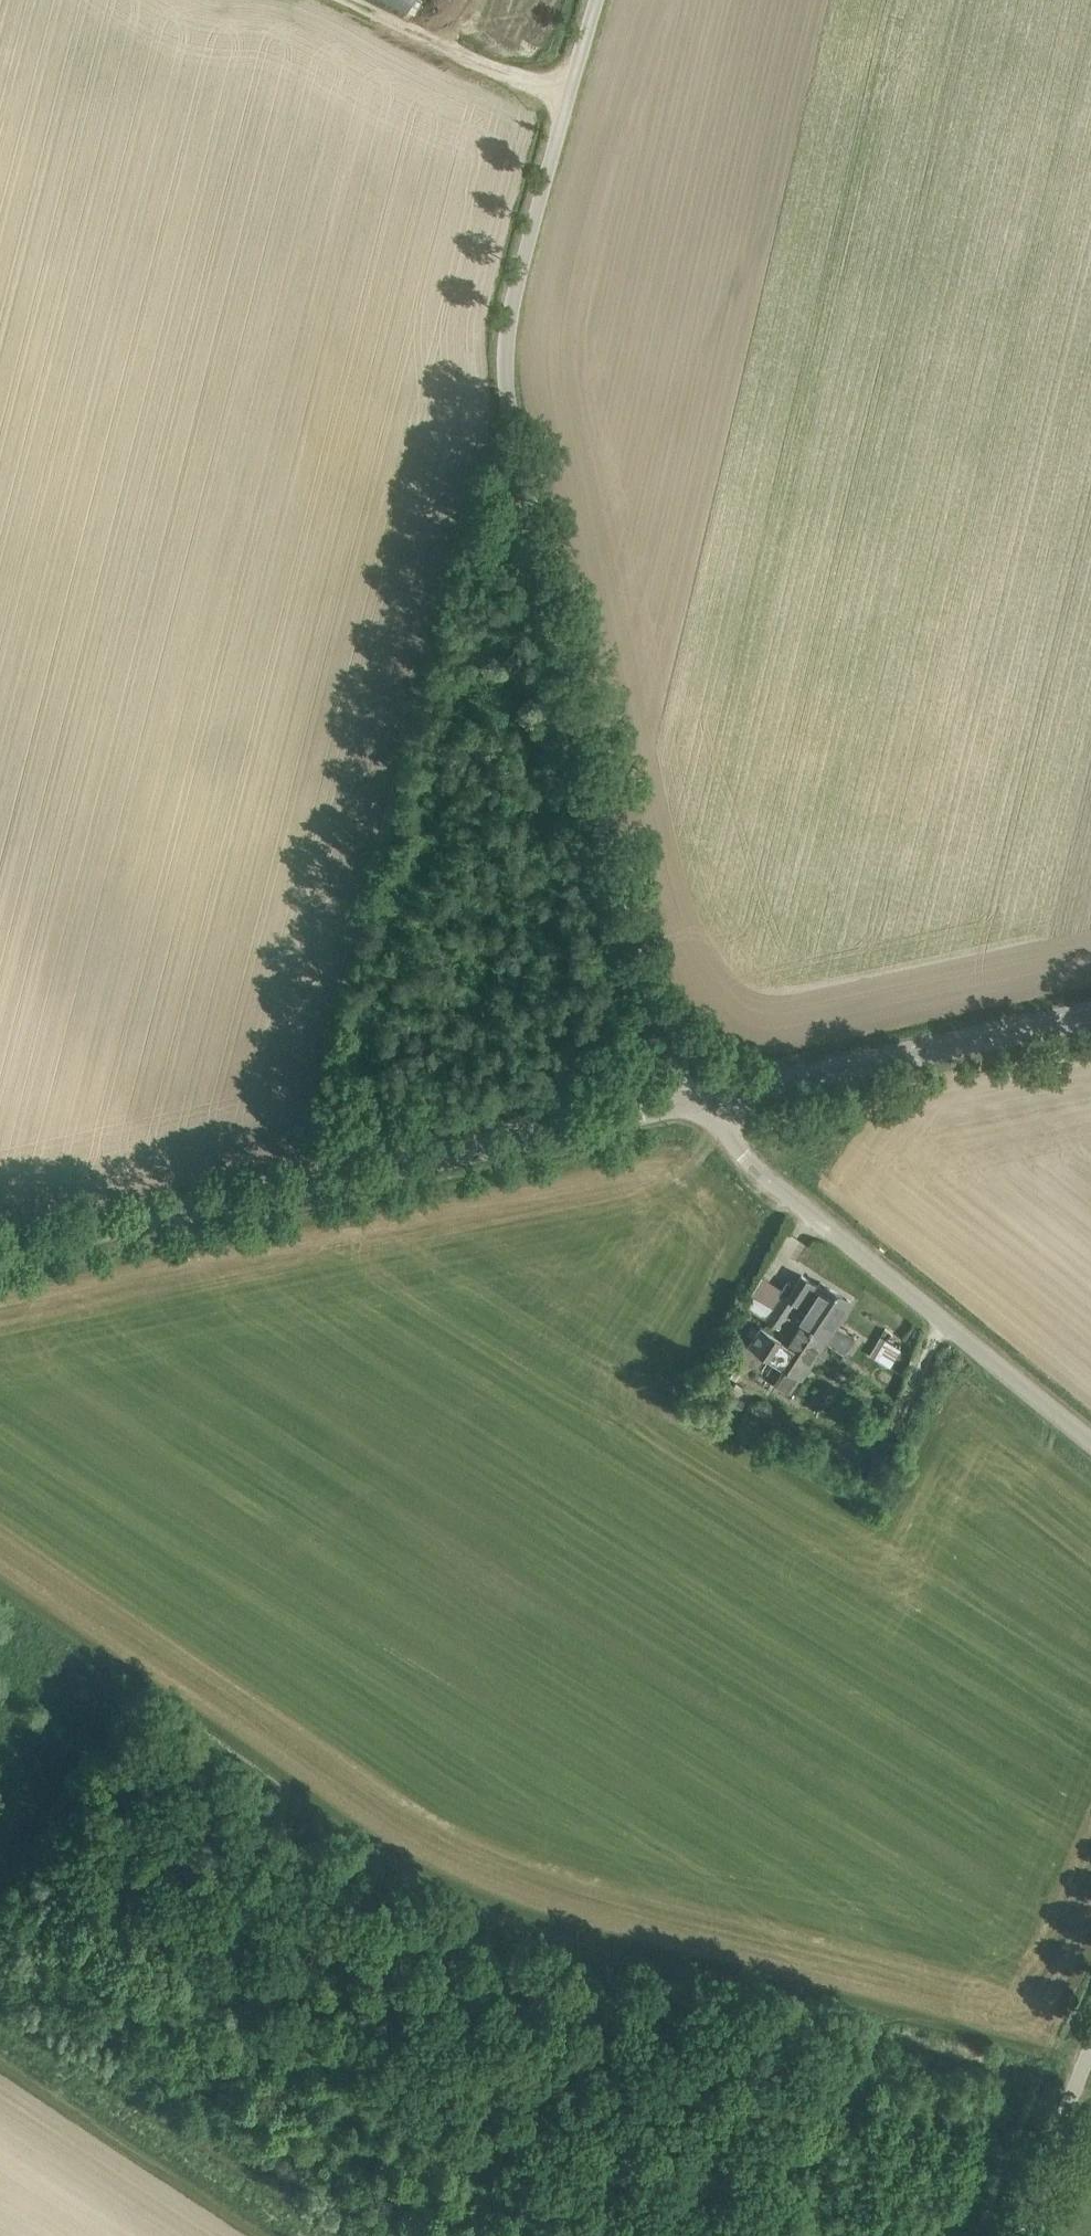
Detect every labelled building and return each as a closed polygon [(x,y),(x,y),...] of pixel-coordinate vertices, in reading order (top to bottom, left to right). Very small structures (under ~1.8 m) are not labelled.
[(827,1338),(839,1319),(851,1300),(821,1280),(818,1284),(802,1274),(790,1292),(763,1276),(754,1291),(772,1302),(769,1307),(790,1314),(827,1338)] [(821,1347),(827,1338),(790,1314),(769,1307),(764,1315),(782,1327),(776,1335),(761,1326),(750,1343),(771,1357),(762,1371),(763,1376),(772,1381),(777,1381),(787,1366),(802,1376),(815,1356),(821,1360),(827,1351),(821,1347)] [(901,1349),(880,1335),(869,1354),(891,1367),(901,1349)]
